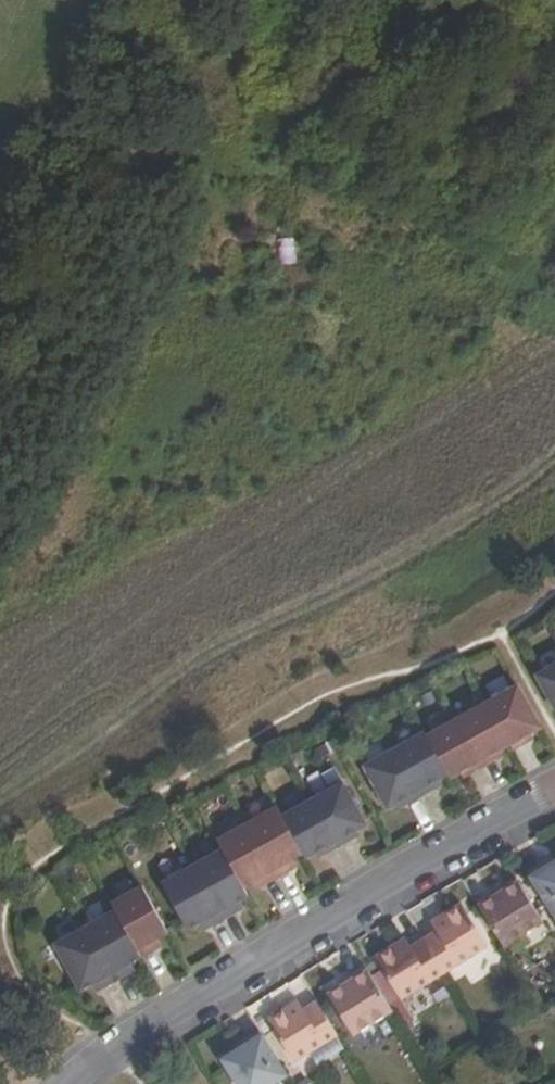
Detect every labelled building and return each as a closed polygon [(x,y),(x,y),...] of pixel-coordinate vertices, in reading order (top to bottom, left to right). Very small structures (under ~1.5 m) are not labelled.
[(538,670),(554,702),(554,660),(538,670)] [(517,681),(487,697),(510,740),(513,744),(526,737),(524,732),(529,730),(540,723),(517,681)] [(487,697),(457,713),(482,761),(490,756),(496,753),(493,749),(499,746),(510,740),(487,697)] [(457,713),(426,729),(448,769),(449,772),(461,766),(466,763),(469,768),(482,761),(457,713)] [(425,726),(394,743),(417,786),(420,790),(428,786),(434,783),(431,778),(436,775),(448,769),(426,729),(425,726)] [(394,743),(364,759),(385,798),(387,802),(398,795),(404,793),(406,798),(420,790),(417,786),(394,743)] [(344,776),(314,792),(336,835),(339,839),(352,832),(350,827),(355,824),(367,819),(344,776)] [(314,792),(283,808),(304,848),(306,851),(317,845),(323,842),(325,847),(339,839),(336,835),(314,792)] [(278,800),(248,816),(277,869),(290,862),(287,857),(293,854),(304,848),(283,808),(278,800)] [(248,816),(218,832),(223,842),(228,850),(244,880),(255,874),(260,871),(263,876),(277,869),(248,816)] [(223,842),(193,858),(221,911),(235,904),(232,899),(237,896),(249,890),(244,880),(228,850),(223,842)] [(554,858),(554,855),(554,854),(544,860),(547,863),(554,858)] [(193,858),(163,874),(189,922),(200,916),(205,913),(208,918),(221,911),(193,858)] [(554,909),(554,858),(547,863),(544,860),(530,868),(554,909)] [(478,898),(505,942),(544,917),(519,877),(504,886),(494,892),(492,889),(478,898)] [(169,926),(143,878),(112,895),(115,900),(138,943),(140,948),(154,941),(152,935),(157,933),(169,926)] [(494,892),(504,886),(502,883),(492,889),(494,892)] [(138,943),(115,900),(84,917),(112,969),(126,962),(124,957),(129,954),(140,948),(138,943)] [(443,931),(430,939),(450,972),(494,946),(468,904),(438,922),(443,931)] [(112,969),(84,917),(54,933),(80,981),(91,975),(96,972),(99,977),(112,969)] [(450,972),(430,939),(417,946),(411,937),(381,956),(406,998),(450,972)] [(397,1011),(370,967),(356,975),(359,979),(348,984),(332,993),(357,1035),(397,1011)] [(359,979),(356,975),(346,981),(348,984),(359,979)] [(297,1063),(342,1036),(321,1003),(309,1011),(303,1002),(272,1019),(297,1063)] [(290,1075),(263,1031),(249,1039),(251,1043),(241,1049),(225,1058),(241,1083),(275,1083),(290,1075)] [(238,1045),(241,1049),(251,1043),(249,1039),(238,1045)]
